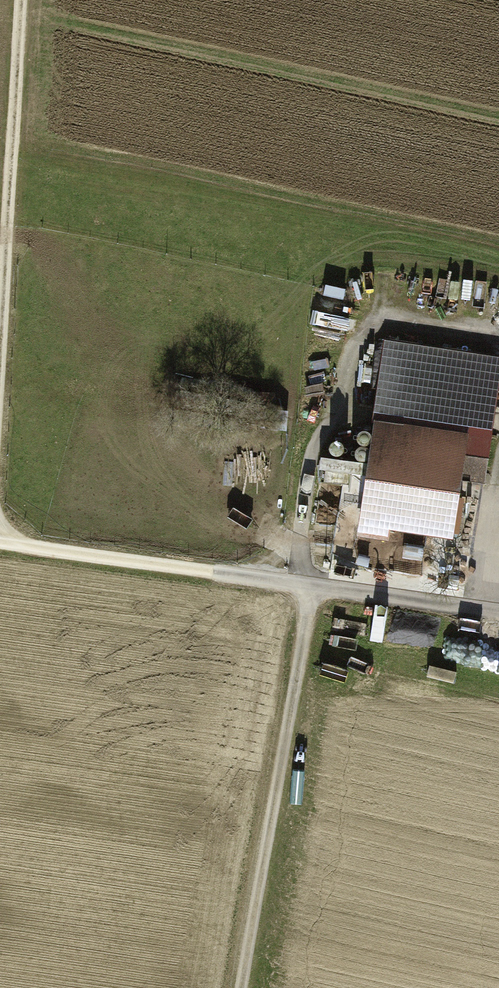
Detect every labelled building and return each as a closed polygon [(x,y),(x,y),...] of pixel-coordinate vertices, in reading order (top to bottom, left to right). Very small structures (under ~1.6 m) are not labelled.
[(361,533),(394,538),(396,529),(458,538),(467,480),(484,482),(498,379),(498,355),(389,339),(361,533)] [(434,643),(437,616),(400,612),(397,639),(434,643)] [(473,630),(464,629),(461,652),(470,654),(473,630)]
